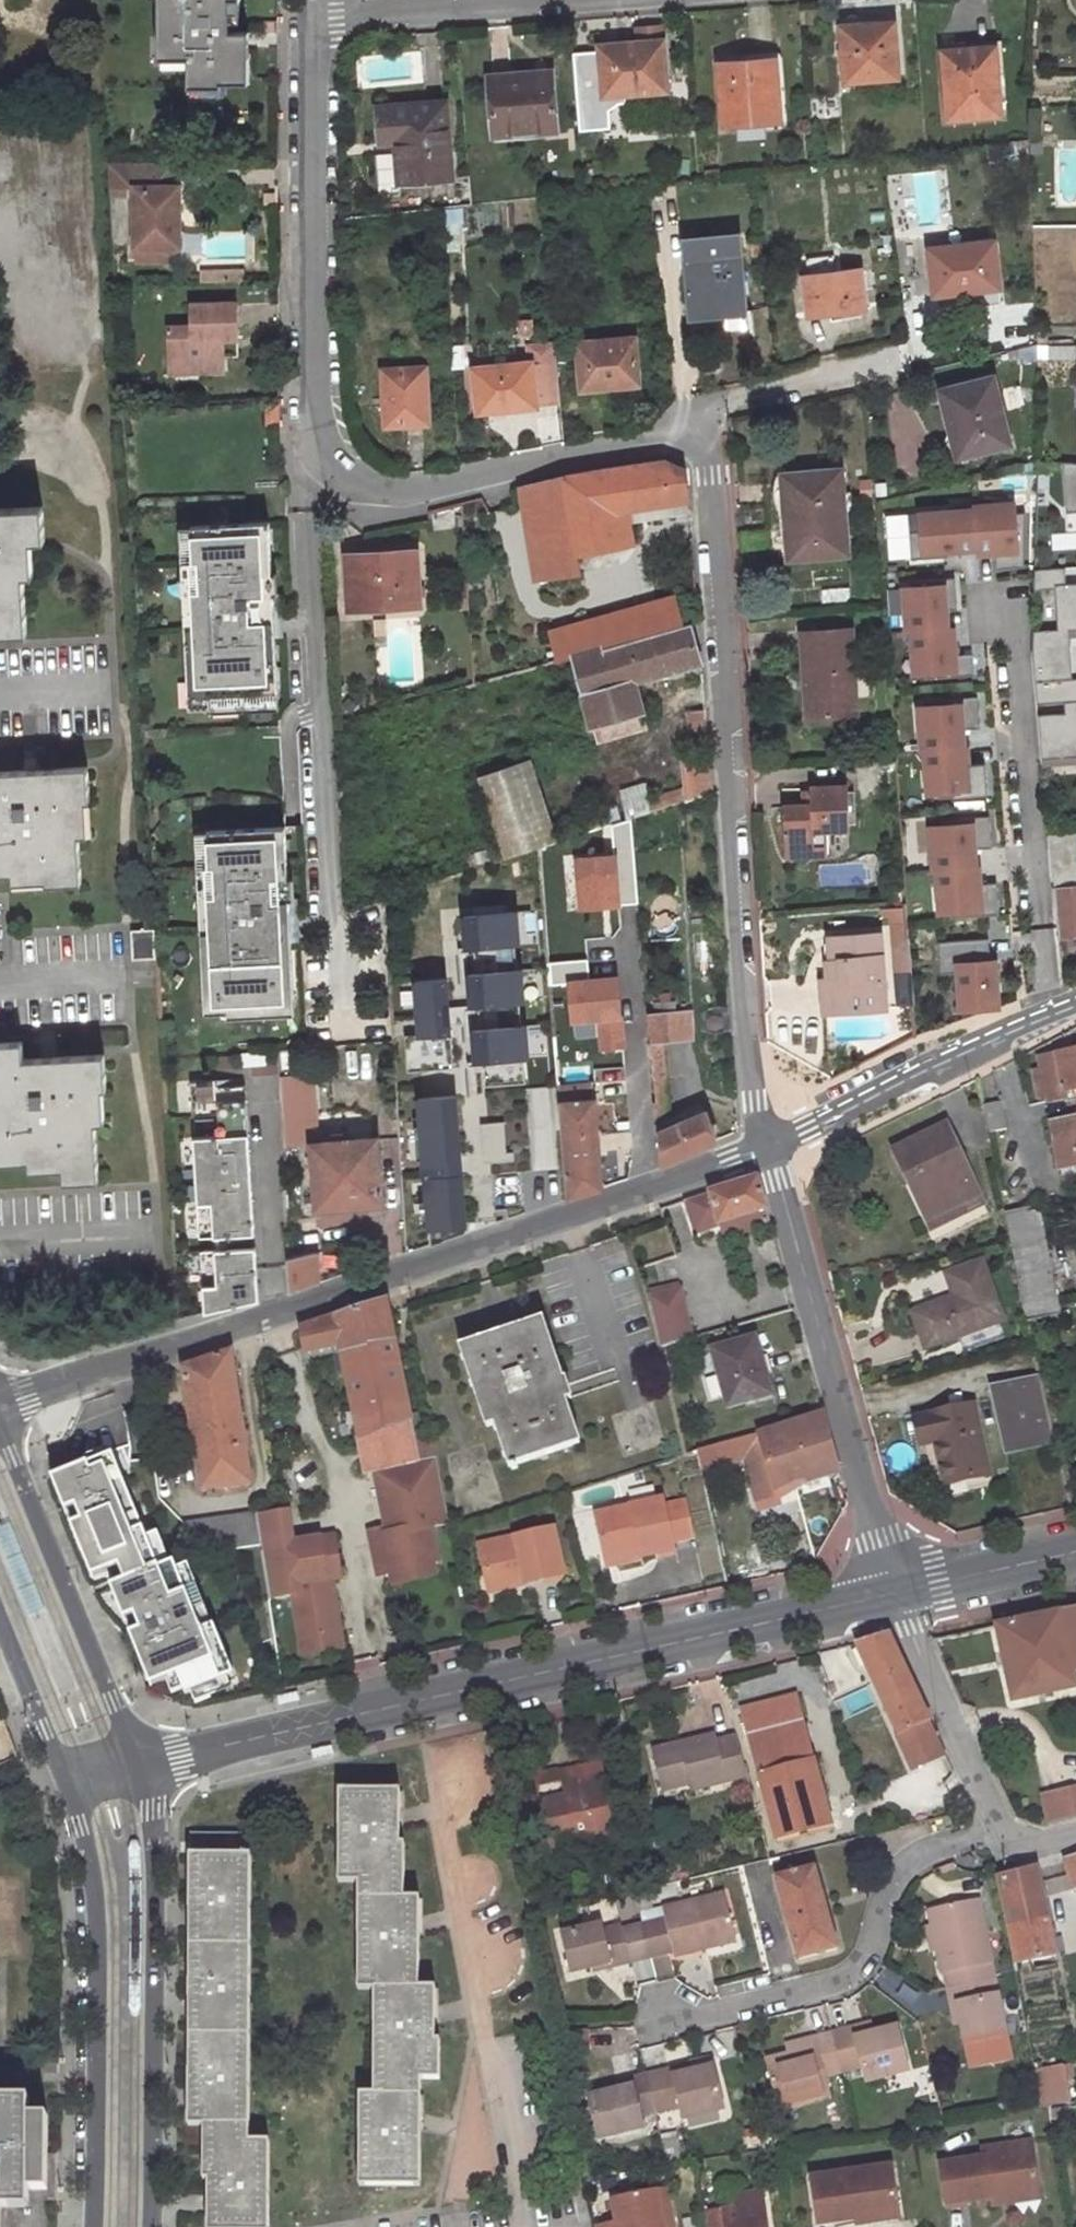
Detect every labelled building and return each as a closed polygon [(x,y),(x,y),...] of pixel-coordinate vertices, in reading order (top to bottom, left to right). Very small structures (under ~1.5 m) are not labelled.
[(235,89),(234,39),(216,39),(215,2),(227,2),(227,0),(151,0),(153,69),(180,68),(181,90),(235,89)] [(894,82),(892,27),(840,29),(842,84),(894,82)] [(636,34),(637,48),(662,46),(661,32),(636,34)] [(666,96),(662,46),(637,48),(598,52),(602,101),(666,96)] [(997,120),(993,52),(942,57),(946,124),(997,120)] [(778,125),(774,64),(718,70),(723,130),(778,125)] [(551,76),(531,78),(532,86),(552,84),(551,76)] [(555,136),(552,84),(532,86),(531,78),(488,82),(492,141),(555,136)] [(445,184),(440,109),(373,115),(375,150),(391,149),(394,189),(445,184)] [(177,252),(177,189),(173,189),(172,165),(112,165),(113,192),(133,193),(133,251),(136,251),(174,252),(177,252)] [(997,285),(991,239),(927,247),(933,293),(968,288),(997,285)] [(135,265),(174,266),(174,252),(136,251),(135,265)] [(749,326),(739,255),(683,263),(692,334),(749,326)] [(863,308),(858,269),(799,276),(804,316),(863,308)] [(200,285),(226,285),(226,275),(200,275),(200,285)] [(226,285),(243,285),(243,275),(226,275),(226,285)] [(968,288),(970,306),(999,302),(997,285),(968,288)] [(240,344),(240,307),(191,308),(191,330),(169,330),(169,369),(205,369),(205,377),(226,377),(226,361),(227,345),(240,344)] [(640,389),(634,339),(577,347),(583,397),(640,389)] [(240,361),(240,344),(227,345),(226,361),(240,361)] [(205,377),(205,369),(169,369),(169,378),(205,377)] [(534,413),(531,369),(486,373),(487,386),(474,387),(476,417),(534,413)] [(427,428),(425,373),(382,374),(384,430),(427,428)] [(487,386),(486,373),(474,374),(474,387),(487,386)] [(1015,445),(999,379),(943,392),(958,458),(1015,445)] [(674,516),(688,514),(681,470),(660,462),(562,481),(570,523),(613,515),(672,504),(674,516)] [(1063,463),(1067,511),(1075,511),(1075,464),(1063,463)] [(848,552),(842,468),(783,472),(789,557),(848,552)] [(625,563),(613,515),(570,523),(562,481),(519,492),(541,585),(570,578),(574,591),(612,582),(625,563)] [(976,508),(921,512),(922,532),(909,533),(911,560),(944,557),(944,553),(979,550),(979,556),(997,554),(998,571),(1025,568),(1028,495),(991,497),(992,503),(975,504),(976,508)] [(26,635),(23,577),(32,576),(30,542),(44,542),(42,507),(0,509),(0,636),(26,635)] [(272,574),(270,523),(191,528),(193,562),(182,563),(183,580),(194,579),(195,597),(184,597),(190,709),(212,708),(211,697),(279,693),(275,618),(282,618),(281,595),(274,596),(265,596),(264,575),(272,574)] [(191,528),(180,528),(182,563),(193,562),(191,528)] [(418,610),(413,556),(345,561),(349,616),(418,610)] [(1032,631),(1032,651),(1034,682),(1073,679),(1069,630),(1075,630),(1075,585),(1065,586),(1064,568),(1034,569),(1033,588),(1055,587),(1057,629),(1032,631)] [(265,596),(274,596),(272,574),(264,575),(265,596)] [(194,579),(183,580),(184,597),(195,597),(194,579)] [(912,632),(915,675),(924,675),(925,680),(975,676),(974,657),(958,658),(956,629),(950,629),(948,610),(959,609),(957,579),(913,583),(913,588),(904,589),(907,632),(912,632)] [(672,595),(621,611),(629,645),(689,626),(687,624),(697,624),(694,589),(672,595)] [(604,653),(629,645),(621,611),(594,620),(602,647),(604,653)] [(594,620),(502,648),(510,674),(573,655),(602,647),(594,620)] [(602,647),(573,655),(586,699),(634,684),(700,664),(700,660),(689,626),(629,645),(604,653),(602,647)] [(804,630),(807,682),(815,682),(817,717),(859,714),(854,627),(804,630)] [(1034,682),(1040,760),(1075,757),(1075,678),(1073,679),(1034,682)] [(807,682),(809,718),(817,717),(815,682),(807,682)] [(600,744),(647,729),(634,684),(586,699),(600,744)] [(211,697),(212,708),(279,705),(279,693),(211,697)] [(937,706),(919,708),(922,751),(925,751),(928,795),(942,794),(943,799),(988,796),(986,764),(969,766),(968,748),(966,748),(964,731),(981,729),(979,698),(936,701),(937,706)] [(644,804),(640,790),(616,798),(624,822),(711,794),(708,763),(681,765),(683,791),(644,804)] [(548,841),(524,768),(483,780),(506,854),(548,841)] [(0,774),(0,876),(16,875),(16,882),(49,880),(49,885),(81,883),(78,834),(89,833),(87,802),(90,802),(88,769),(0,774)] [(814,829),(826,829),(850,828),(848,786),(811,787),(811,804),(805,805),(783,806),(786,855),(814,853),(814,829)] [(948,826),(930,828),(933,871),(936,871),(939,914),(954,913),(954,917),(999,914),(997,884),(981,885),(980,868),(977,868),(976,850),(992,849),(990,817),(947,820),(948,826)] [(200,902),(206,1014),(228,1013),(227,1001),(295,998),(290,923),(298,922),(297,900),(289,900),(280,901),(279,879),(288,879),(285,828),(207,832),(209,867),(198,868),(199,884),(210,884),(211,902),(200,902)] [(814,829),(814,853),(827,853),(826,829),(814,829)] [(207,832),(196,833),(198,868),(209,867),(207,832)] [(1049,835),(1054,885),(1075,883),(1075,832),(1049,835)] [(615,854),(576,857),(580,908),(618,905),(615,854)] [(280,901),(289,900),(288,879),(279,879),(280,901)] [(210,884),(199,884),(200,902),(211,902),(210,884)] [(1055,890),(1059,938),(1075,936),(1075,888),(1055,890)] [(465,949),(473,949),(514,945),(518,945),(515,911),(462,915),(465,949)] [(155,929),(130,931),(132,961),(157,960),(155,929)] [(887,1008),(881,933),(832,936),(833,958),(828,958),(830,977),(843,977),(845,1011),(887,1008)] [(988,940),(938,943),(941,975),(957,974),(960,1012),(997,1009),(996,961),(990,961),(988,940)] [(514,945),(473,949),(475,972),(516,968),(514,945)] [(552,983),(568,982),(589,980),(587,960),(550,963),(552,983)] [(516,968),(475,972),(467,972),(470,1007),(478,1007),(519,1003),(523,1003),(520,968),(516,968)] [(589,980),(568,982),(572,1023),(597,1020),(621,1018),(617,977),(589,980)] [(845,1011),(843,977),(830,977),(821,978),(822,1013),(845,1011)] [(416,1036),(450,1033),(446,979),(412,981),(416,1036)] [(227,1001),(228,1013),(295,1010),(295,998),(227,1001)] [(519,1003),(478,1007),(480,1028),(521,1025),(519,1003)] [(691,1038),(688,1011),(649,1014),(662,1165),(712,1142),(703,1115),(669,1130),(662,1041),(691,1038)] [(624,1048),(621,1018),(597,1020),(600,1050),(624,1048)] [(521,1025),(480,1028),(472,1029),(474,1063),(483,1062),(524,1059),(528,1059),(526,1024),(521,1025)] [(416,1036),(405,1036),(407,1071),(453,1068),(450,1033),(416,1036)] [(0,1044),(0,1162),(28,1160),(29,1169),(60,1167),(61,1182),(98,1180),(95,1123),(103,1123),(102,1088),(105,1088),(103,1054),(21,1058),(20,1043),(0,1044)] [(308,1049),(278,1052),(282,1144),(312,1142),(308,1049)] [(1041,1059),(1044,1072),(1049,1095),(1050,1102),(1067,1097),(1065,1091),(1073,1089),(1075,1102),(1075,1051),(1041,1059)] [(524,1059),(483,1062),(485,1086),(526,1083),(524,1059)] [(1040,1097),(1049,1095),(1044,1072),(1036,1073),(1040,1097)] [(210,1081),(189,1083),(191,1117),(217,1116),(218,1137),(192,1139),(198,1239),(253,1236),(244,1087),(211,1089),(210,1081)] [(592,1085),(558,1087),(568,1201),(600,1191),(592,1085)] [(418,1099),(429,1230),(466,1227),(466,1223),(455,1096),(418,1099)] [(1001,1102),(984,1106),(990,1133),(1007,1130),(1001,1102)] [(1069,1120),(1073,1138),(1061,1140),(1062,1147),(1053,1149),(1059,1171),(1075,1167),(1075,1118),(1069,1120)] [(946,1122),(893,1149),(910,1180),(921,1174),(943,1210),(980,1192),(946,1122)] [(503,1123),(480,1124),(482,1163),(513,1161),(513,1153),(505,1153),(503,1123)] [(386,1202),(380,1135),(312,1142),(318,1209),(386,1202)] [(921,1174),(910,1180),(929,1216),(943,1210),(921,1174)] [(756,1179),(689,1201),(685,1202),(696,1235),(718,1228),(765,1211),(756,1179)] [(1040,1207),(1004,1214),(1008,1233),(1027,1324),(1063,1317),(1043,1221),(1040,1207)] [(718,1228),(723,1244),(770,1228),(765,1211),(718,1228)] [(466,1227),(429,1230),(430,1245),(467,1232),(466,1227)] [(254,1249),(201,1252),(204,1314),(257,1301),(254,1249)] [(317,1252),(286,1260),(288,1293),(318,1282),(317,1252)] [(980,1261),(945,1276),(953,1296),(913,1313),(927,1348),(1002,1317),(980,1261)] [(653,1302),(662,1348),(691,1339),(682,1295),(653,1302)] [(342,1345),(361,1440),(413,1429),(387,1301),(301,1330),(306,1352),(342,1345)] [(543,1319),(459,1346),(478,1405),(485,1402),(505,1462),(579,1440),(559,1379),(562,1378),(543,1319)] [(754,1335),(708,1347),(723,1400),(769,1387),(754,1335)] [(204,1490),(252,1483),(232,1352),(184,1368),(204,1490)] [(1042,1395),(1038,1374),(990,1386),(1007,1450),(1053,1439),(1042,1395)] [(971,1404),(914,1419),(921,1446),(940,1441),(943,1452),(937,1453),(946,1485),(990,1474),(971,1404)] [(718,1444),(719,1447),(722,1459),(740,1454),(752,1498),(840,1473),(823,1413),(718,1444)] [(413,1429),(361,1440),(367,1469),(376,1466),(419,1457),(413,1429)] [(419,1457),(376,1466),(388,1530),(379,1532),(386,1569),(392,1568),(433,1560),(439,1559),(433,1527),(430,1514),(448,1510),(436,1453),(419,1457)] [(740,1454),(722,1459),(734,1503),(752,1498),(740,1454)] [(92,1578),(120,1566),(125,1582),(110,1587),(123,1620),(136,1614),(142,1632),(131,1635),(151,1684),(166,1678),(172,1695),(185,1690),(187,1695),(230,1675),(212,1629),(197,1635),(190,1614),(205,1609),(188,1563),(176,1569),(172,1564),(159,1569),(142,1529),(131,1533),(111,1484),(121,1480),(111,1456),(55,1478),(66,1511),(77,1506),(83,1522),(72,1527),(92,1578)] [(593,1515),(605,1568),(641,1559),(640,1554),(672,1547),(671,1541),(663,1502),(662,1498),(593,1515)] [(690,1538),(680,1498),(663,1502),(671,1541),(690,1538)] [(264,1544),(272,1596),(296,1592),(304,1638),(344,1630),(337,1591),(330,1586),(328,1576),(334,1575),(344,1573),(336,1532),(300,1538),(297,1544),(276,1548),(274,1538),(295,1534),(290,1507),(259,1513),(264,1544)] [(430,1514),(433,1527),(451,1524),(448,1510),(430,1514)] [(194,1558),(264,1544),(259,1513),(209,1522),(188,1525),(194,1558)] [(562,1576),(551,1531),(479,1548),(487,1586),(525,1577),(527,1584),(562,1576)] [(379,1532),(371,1533),(378,1571),(386,1569),(379,1532)] [(295,1534),(274,1538),(276,1548),(297,1544),(300,1538),(295,1534)] [(392,1568),(394,1582),(436,1574),(433,1560),(392,1568)] [(330,1586),(337,1591),(334,1575),(328,1576),(330,1586)] [(488,1593),(527,1584),(525,1577),(487,1586),(488,1593)] [(996,1627),(1012,1702),(1075,1688),(1072,1672),(1075,1671),(1075,1610),(996,1627)] [(304,1638),(306,1651),(346,1644),(344,1630),(304,1638)] [(891,1637),(858,1644),(906,1751),(936,1738),(891,1637)] [(741,1708),(749,1737),(803,1723),(797,1694),(741,1708)] [(803,1723),(749,1737),(774,1836),(828,1823),(803,1723)] [(712,1734),(652,1748),(661,1787),(689,1781),(721,1773),(724,1782),(746,1776),(736,1735),(713,1740),(712,1734)] [(936,1738),(906,1751),(915,1771),(944,1758),(936,1738)] [(572,1779),(530,1788),(547,1868),(616,1853),(598,1765),(570,1771),(572,1779)] [(528,1779),(530,1788),(572,1779),(570,1771),(528,1779)] [(721,1773),(689,1781),(691,1789),(724,1782),(721,1773)] [(399,1793),(339,1792),(338,1883),(356,1883),(355,1990),(369,1990),(368,2095),(353,2095),(352,2184),(419,2185),(421,2077),(440,2078),(440,2040),(432,2040),(433,1986),(418,1985),(418,1897),(404,1897),(404,1843),(399,1843),(399,1793)] [(1049,1827),(1075,1819),(1075,1802),(1073,1792),(1042,1800),(1049,1827)] [(248,1853),(188,1853),(185,2122),(200,2122),(199,2175),(206,2175),(205,2226),(268,2226),(269,2141),(245,2140),(248,1853)] [(1063,1860),(1072,1890),(1075,1889),(1075,1857),(1063,1860)] [(814,1866),(773,1877),(794,1961),(836,1950),(814,1866)] [(1035,1868),(996,1877),(1014,1963),(1052,1956),(1035,1868)] [(719,1896),(657,1911),(659,1922),(639,1926),(646,1959),(667,1954),(668,1958),(701,1951),(700,1946),(729,1938),(719,1896)] [(937,1951),(941,1973),(944,1973),(948,1989),(994,1980),(976,1904),(929,1914),(931,1925),(937,1951)] [(937,1951),(931,1925),(925,1926),(931,1952),(937,1951)] [(598,1932),(597,1927),(556,1937),(566,1974),(623,1961),(624,1964),(646,1959),(639,1926),(616,1931),(616,1928),(598,1932)] [(700,1946),(701,1951),(731,1943),(729,1938),(700,1946)] [(952,2006),(958,2005),(961,2020),(966,2043),(1006,2035),(994,1980),(948,1989),(952,2006)] [(958,2005),(952,2006),(955,2022),(961,2020),(958,2005)] [(869,2023),(851,2028),(853,2036),(871,2031),(869,2023)] [(853,2036),(851,2028),(828,2033),(837,2070),(858,2066),(861,2080),(904,2070),(894,2026),(871,2031),(853,2036)] [(784,2053),(761,2059),(772,2106),(826,2094),(822,2074),(837,2070),(828,2033),(812,2037),(814,2045),(784,2053)] [(812,2037),(782,2045),(784,2053),(814,2045),(812,2037)] [(1067,2064),(1066,2064),(1034,2070),(1041,2106),(1069,2101),(1064,2072),(1068,2071),(1067,2064)] [(669,2080),(685,2076),(683,2069),(667,2073),(669,2080)] [(677,2122),(719,2113),(709,2070),(685,2076),(669,2080),(667,2073),(641,2079),(650,2113),(674,2109),(677,2122)] [(609,2093),(584,2099),(594,2141),(638,2131),(635,2117),(650,2113),(641,2079),(624,2083),(626,2089),(609,2093)] [(626,2089),(624,2083),(608,2087),(609,2093),(626,2089)] [(6,2204),(31,2204),(32,2185),(50,2185),(51,2113),(33,2113),(33,2094),(0,2094),(0,2226),(6,2226),(6,2204)] [(996,2190),(1044,2182),(1037,2140),(986,2148),(988,2156),(944,2163),(950,2203),(997,2196),(996,2190)] [(895,2164),(815,2176),(822,2223),(859,2217),(858,2211),(900,2204),(895,2164)] [(998,2204),(1046,2196),(1044,2182),(996,2190),(997,2196),(998,2204)] [(665,2190),(664,2190),(655,2192),(662,2226),(672,2226),(665,2190)] [(617,2222),(595,2226),(662,2226),(655,2192),(613,2201),(617,2222)] [(761,2196),(737,2199),(738,2207),(762,2204),(761,2196)] [(762,2204),(738,2207),(739,2209),(703,2215),(704,2226),(766,2226),(762,2204)] [(900,2204),(858,2211),(859,2217),(860,2223),(902,2216),(900,2204)]
